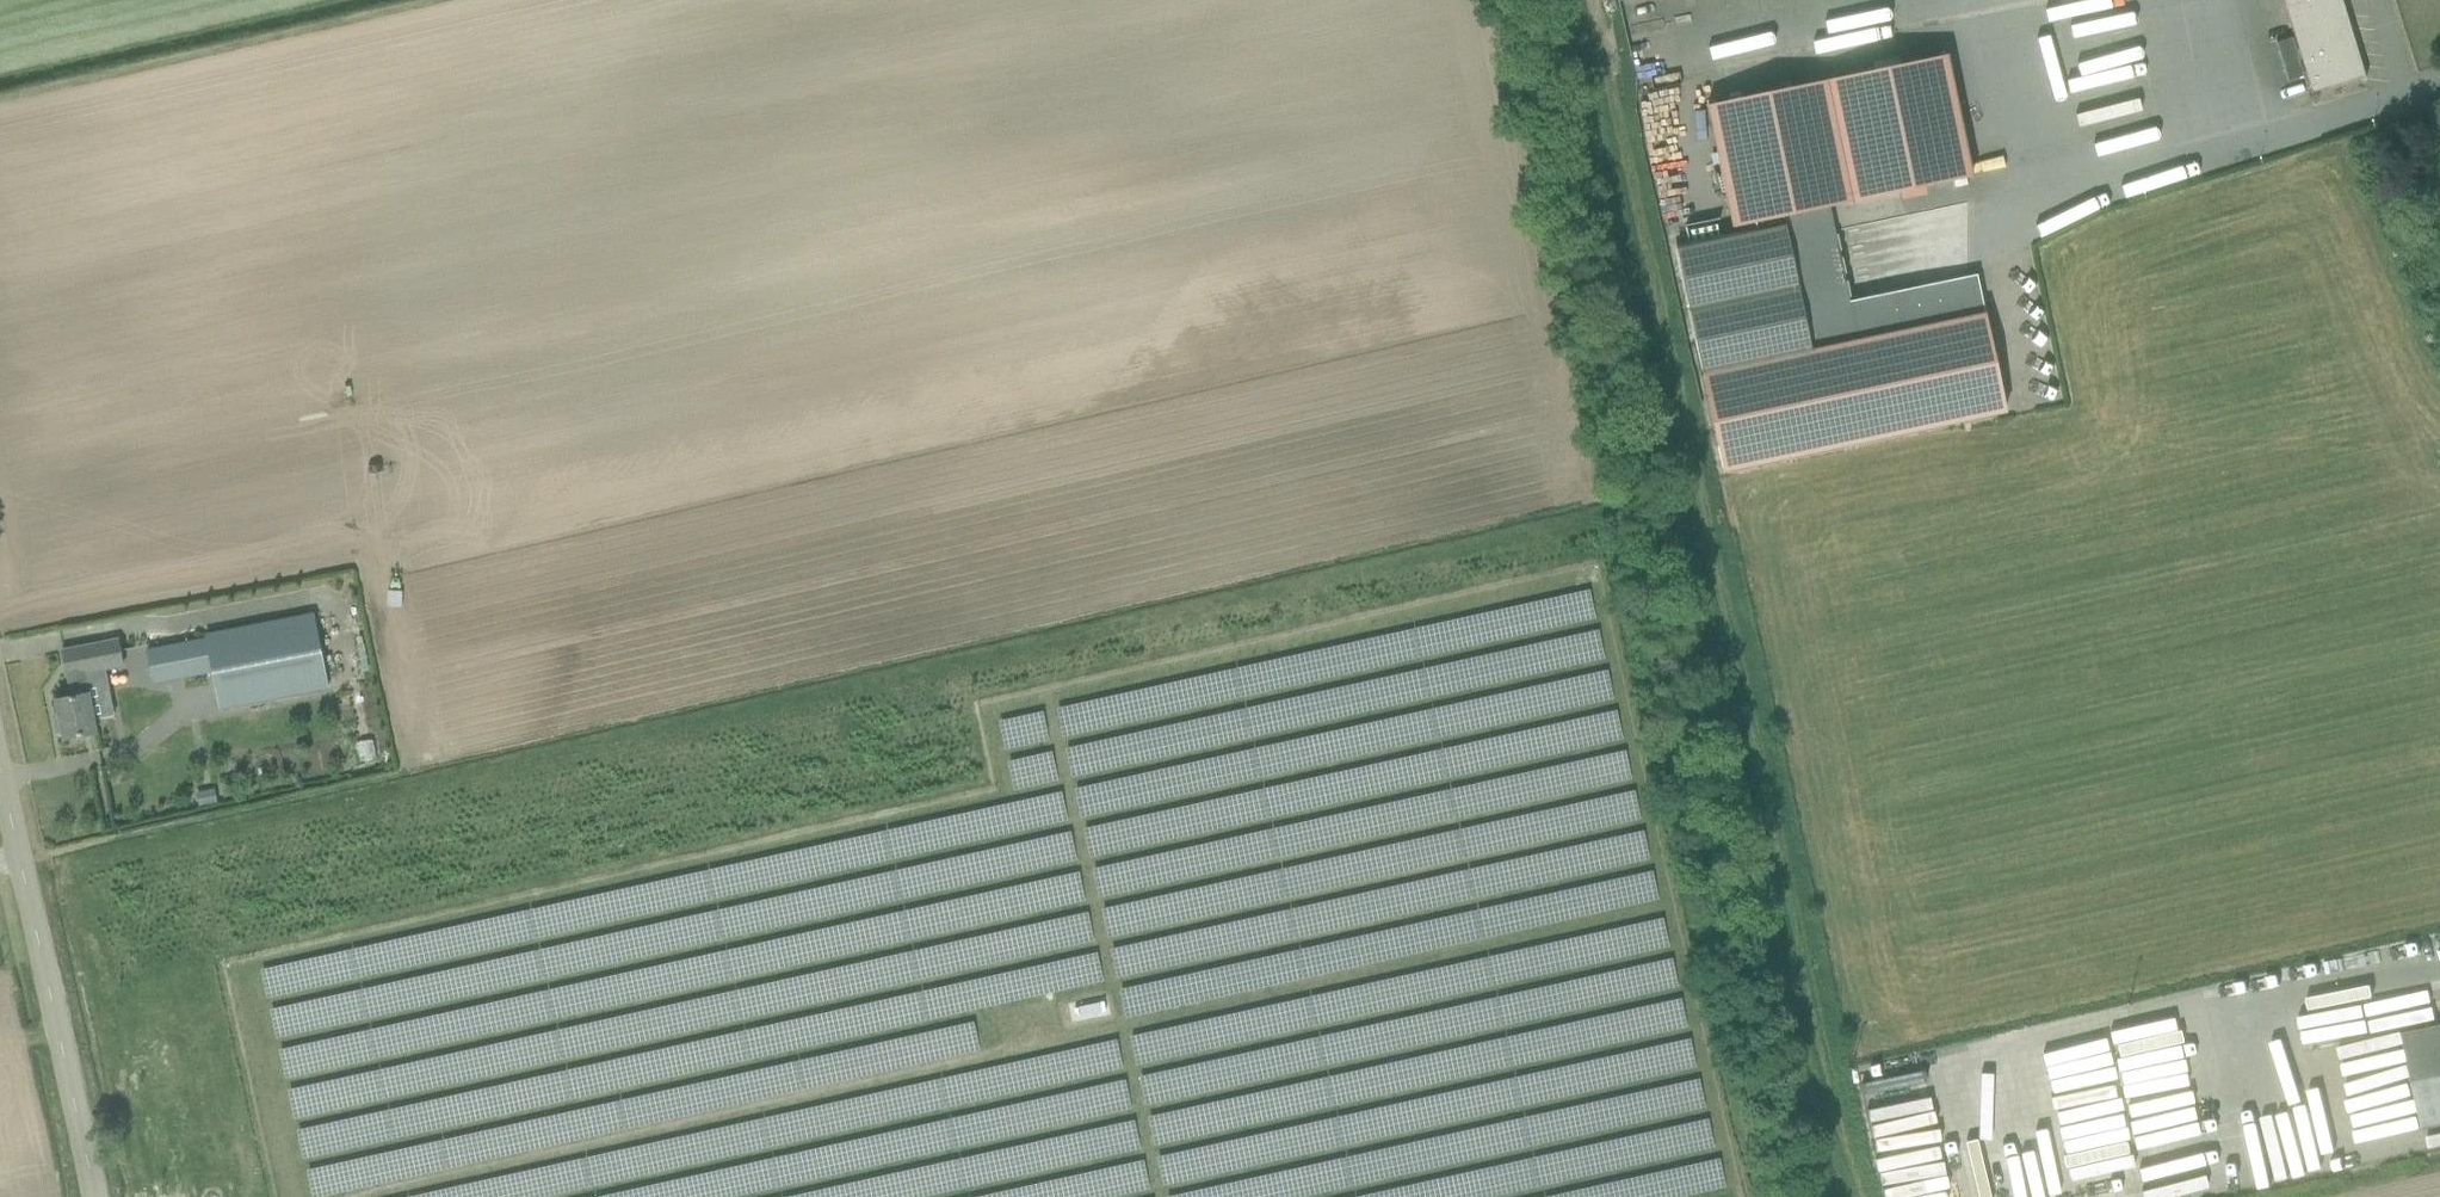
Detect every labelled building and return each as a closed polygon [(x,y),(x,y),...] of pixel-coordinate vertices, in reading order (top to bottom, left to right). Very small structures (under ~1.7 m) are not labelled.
[(2304,76),(2310,93),(2364,77),(2341,0),(2281,0),(2293,37),(2275,42),(2285,81),(2304,76)] [(1734,236),(1676,248),(1722,470),(2005,411),(1976,275),(1849,302),(1829,207),(1970,177),(1945,55),(1707,105),(1732,227),(1781,217),(1783,226),(1734,236)] [(206,639),(147,650),(154,683),(213,672),(220,709),(327,689),(313,614),(205,634),(206,639)] [(97,732),(89,689),(107,685),(103,669),(122,665),(117,640),(62,650),(72,697),(55,701),(63,739),(97,732)] [(139,796),(125,800),(128,813),(142,810),(139,796)] [(2112,1033),(2120,1058),(2179,1041),(2172,1016),(2112,1033)] [(2364,1041),(2384,1137),(2422,1129),(2439,1125),(2439,1025),(2403,1033),(2364,1041)] [(1920,1054),(1856,1065),(1865,1121),(1906,1114),(1904,1104),(1927,1100),(1920,1054)]
